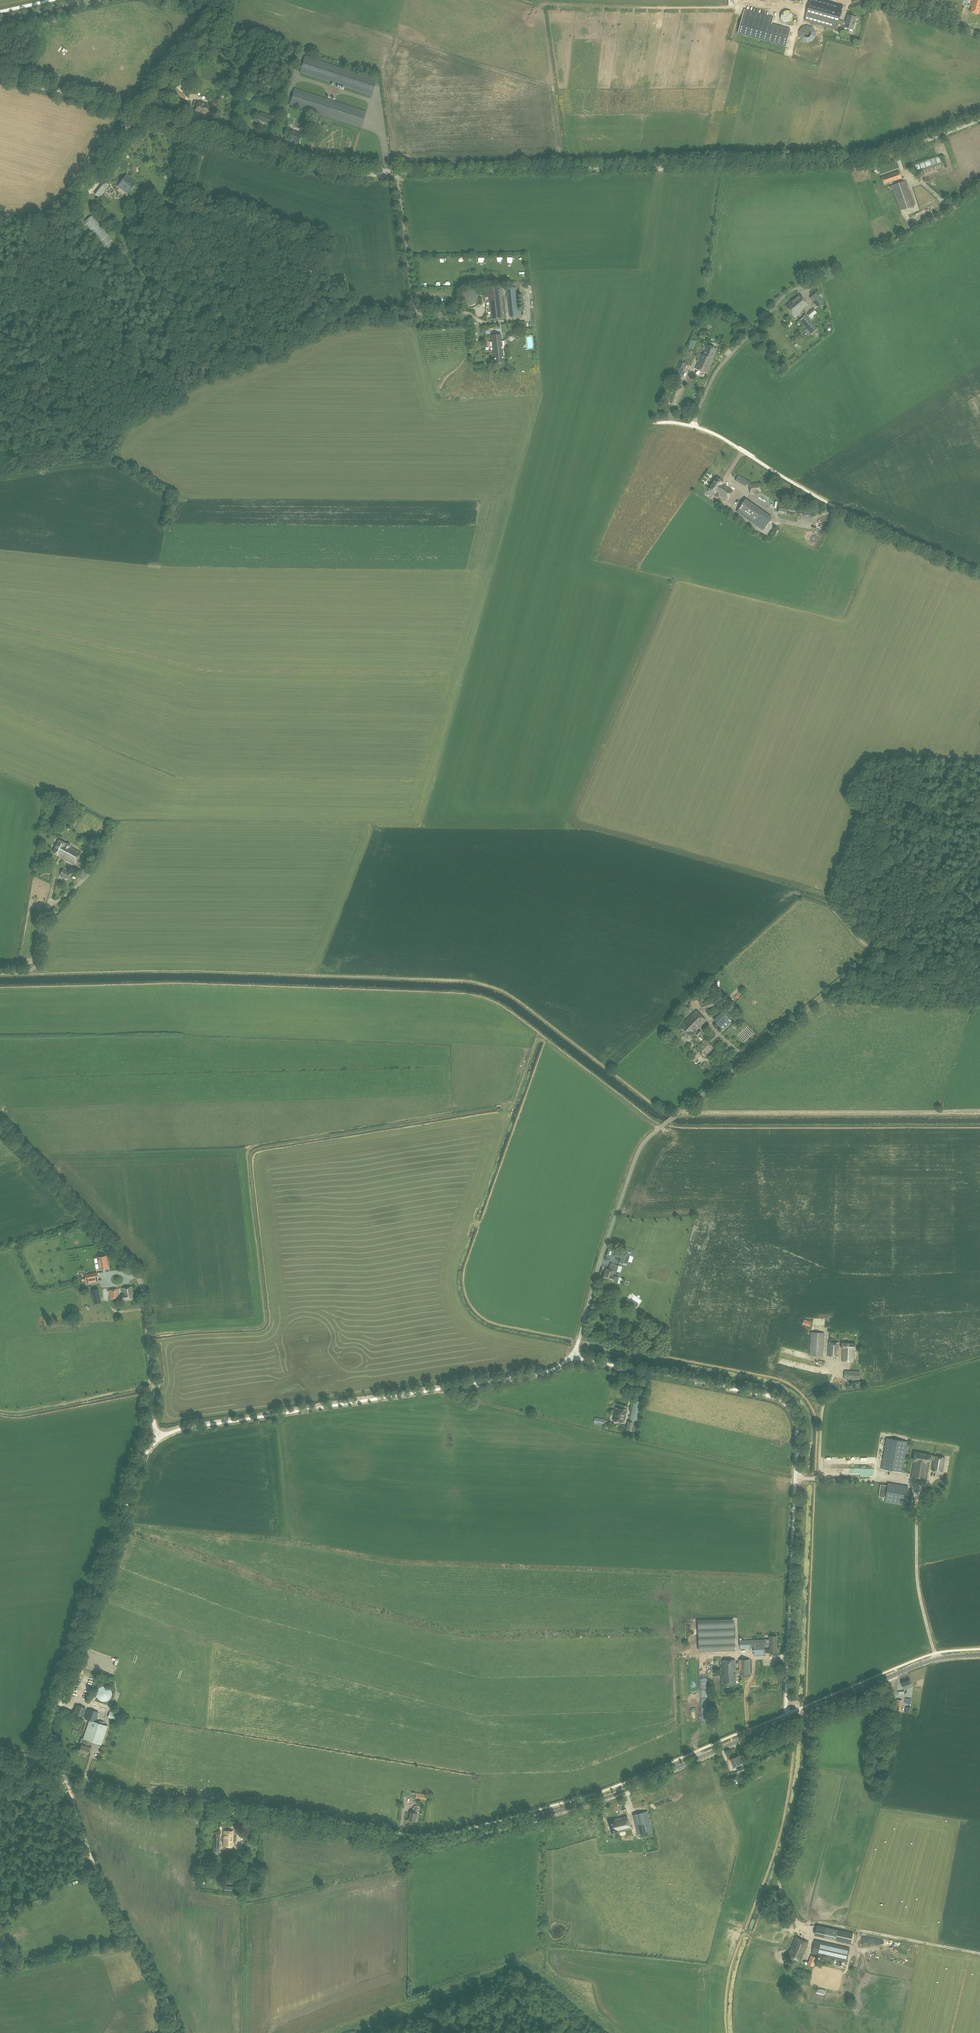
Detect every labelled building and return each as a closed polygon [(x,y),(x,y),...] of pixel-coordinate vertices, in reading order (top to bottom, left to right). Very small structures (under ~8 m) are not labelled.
[(844,28),(853,31),(857,18),(848,16),(846,23),(839,21),(843,6),(823,0),(810,0),(804,21),(836,31),(838,24),(845,26),(844,28)] [(970,13),(978,15),(979,9),(979,0),(973,0),(971,6),(972,6),(970,13)] [(744,10),(737,33),(786,47),(790,30),(771,24),(773,18),(744,10)] [(790,11),(788,11),(786,11),(784,11),(782,13),(781,14),(780,16),(780,17),(780,19),(781,21),(783,23),(784,23),(786,24),(788,24),(790,23),(792,22),(793,20),(793,19),(794,17),(793,15),(792,13),(790,11)] [(372,95),(377,80),(305,56),(300,72),(372,95)] [(186,97),(176,89),(173,93),(182,101),(186,97)] [(361,128),(366,112),(295,89),(290,105),(361,128)] [(206,115),(208,106),(193,101),(193,104),(195,104),(194,106),(197,107),(195,112),(206,115)] [(261,113),(258,119),(270,124),(272,117),(261,113)] [(299,142),(301,133),(291,130),(292,128),(287,126),(284,135),(289,136),(288,138),(299,142)] [(915,164),(918,174),(942,166),(939,157),(915,164)] [(894,185),(892,186),(900,211),(914,206),(905,181),(902,182),(901,179),(902,179),(899,171),(881,177),(884,185),(893,182),(894,185)] [(929,174),(931,180),(939,177),(937,171),(929,174)] [(127,176),(126,177),(125,177),(125,178),(124,178),(121,181),(122,182),(118,186),(127,194),(131,189),(132,189),(134,186),(134,185),(134,184),(136,182),(127,176)] [(104,181),(100,186),(98,188),(103,192),(105,189),(106,190),(109,186),(104,181)] [(93,216),(84,222),(106,249),(114,243),(93,216)] [(325,279),(326,285),(346,281),(344,275),(325,279)] [(463,292),(462,294),(462,296),(462,298),(463,300),(464,301),(465,303),(467,304),(469,304),(471,304),(473,304),(475,303),(476,301),(477,299),(478,297),(478,295),(478,293),(477,292),(475,290),(474,289),(472,288),(470,288),(468,288),(466,289),(464,290),(463,292)] [(489,318),(504,317),(501,288),(486,290),(489,318)] [(518,293),(508,294),(510,317),(520,316),(518,293)] [(816,293),(810,298),(818,308),(824,303),(816,293)] [(785,306),(794,317),(808,305),(800,294),(785,306)] [(807,314),(811,319),(817,313),(813,309),(807,314)] [(806,316),(800,321),(812,334),(818,329),(806,316)] [(501,334),(492,335),(494,354),(495,363),(504,363),(501,334)] [(701,354),(695,369),(707,374),(713,359),(717,349),(707,345),(703,355),(701,354)] [(673,400),(679,383),(686,363),(680,361),(673,381),(665,399),(671,402),(672,400),(673,400)] [(738,475),(735,480),(747,487),(750,481),(738,475)] [(718,476),(710,487),(717,492),(718,491),(728,498),(730,495),(729,494),(731,492),(732,493),(734,490),(721,481),(723,479),(718,476)] [(761,492),(760,483),(749,484),(750,493),(761,492)] [(747,515),(753,507),(744,501),(738,509),(747,515)] [(59,856),(60,855),(75,863),(81,852),(59,840),(52,852),(59,856)] [(83,866),(79,872),(85,876),(89,869),(83,866)] [(63,868),(60,874),(68,878),(71,872),(63,868)] [(715,1005),(713,998),(702,1002),(702,1000),(699,1001),(700,1003),(699,1004),(702,1010),(715,1005)] [(696,1010),(677,1028),(689,1039),(698,1031),(696,1030),(706,1020),(696,1010)] [(732,1021),(723,1011),(714,1019),(724,1029),(732,1021)] [(714,1048),(706,1039),(697,1047),(705,1056),(714,1048)] [(623,1250),(622,1254),(617,1252),(616,1255),(621,1257),(619,1262),(627,1265),(631,1252),(623,1250)] [(99,1263),(100,1269),(108,1267),(106,1256),(99,1257),(100,1263),(99,1263)] [(621,1273),(626,1268),(621,1264),(617,1269),(621,1273)] [(603,1279),(614,1282),(615,1276),(614,1276),(615,1271),(606,1268),(603,1279)] [(89,1278),(90,1282),(98,1280),(97,1273),(93,1273),(93,1277),(89,1278)] [(120,1275),(109,1277),(110,1283),(121,1281),(120,1275)] [(132,1286),(122,1288),(123,1295),(122,1295),(123,1300),(134,1298),(132,1286)] [(91,1289),(94,1304),(101,1302),(99,1288),(91,1289)] [(111,1299),(118,1297),(117,1289),(109,1290),(111,1299)] [(115,1313),(112,1314),(111,1312),(96,1314),(97,1321),(116,1317),(115,1313)] [(812,1322),(804,1319),(802,1324),(810,1327),(812,1322)] [(810,1355),(823,1356),(824,1333),(811,1332),(810,1355)] [(828,1356),(838,1356),(839,1342),(829,1341),(828,1356)] [(856,1350),(856,1343),(842,1343),(842,1348),(843,1348),(843,1361),(854,1361),(854,1350),(856,1350)] [(845,1370),(845,1378),(860,1379),(860,1371),(845,1370)] [(627,1430),(633,1431),(635,1431),(637,1423),(635,1422),(635,1420),(638,1421),(642,1402),(634,1400),(630,1422),(629,1421),(627,1430)] [(613,1420),(623,1423),(626,1410),(616,1407),(613,1420)] [(886,1438),(881,1469),(902,1472),(908,1441),(886,1438)] [(916,1452),(912,1478),(926,1480),(928,1462),(930,1463),(931,1459),(934,1459),(932,1470),(943,1472),(945,1457),(916,1452)] [(908,1486),(888,1483),(885,1502),(905,1505),(908,1486)] [(766,1645),(770,1644),(770,1651),(777,1651),(777,1636),(769,1637),(769,1640),(765,1640),(766,1645)] [(740,1641),(740,1649),(754,1648),(754,1655),(765,1654),(765,1640),(740,1641)] [(738,1660),(739,1670),(739,1675),(751,1674),(750,1659),(738,1660)] [(736,1675),(739,1675),(739,1670),(736,1670),(735,1660),(722,1661),(723,1685),(736,1684),(736,1675)] [(912,1686),(909,1679),(901,1683),(904,1690),(912,1686)] [(97,1691),(96,1693),(96,1695),(97,1697),(98,1699),(101,1701),(103,1702),(106,1702),(108,1701),(111,1699),(112,1697),(112,1694),(112,1693),(111,1691),(110,1689),(109,1688),(107,1687),(105,1686),(103,1686),(101,1687),(99,1688),(97,1691)] [(75,1715),(82,1717),(86,1708),(78,1705),(75,1715)] [(107,1726),(90,1720),(83,1739),(85,1739),(83,1745),(81,1744),(79,1751),(87,1754),(90,1747),(87,1746),(89,1741),(101,1745),(107,1726)] [(738,1756),(730,1759),(734,1767),(741,1764),(738,1756)] [(742,1767),(737,1769),(738,1771),(731,1774),(733,1778),(730,1779),(732,1783),(734,1782),(733,1781),(737,1779),(737,1778),(737,1779),(746,1775),(742,1767)] [(409,1820),(416,1821),(418,1808),(417,1808),(417,1806),(415,1806),(415,1808),(414,1807),(413,1812),(410,1812),(409,1820)] [(634,1814),(639,1834),(652,1831),(647,1811),(634,1814)] [(618,1831),(618,1832),(630,1829),(627,1816),(614,1819),(608,1820),(611,1833),(618,1831)] [(233,1831),(224,1831),(224,1841),(233,1841),(233,1831)] [(244,1851),(232,1850),(232,1856),(239,1856),(239,1860),(243,1860),(244,1851)] [(817,1925),(814,1935),(835,1939),(835,1940),(850,1943),(853,1933),(817,1925)] [(801,1961),(808,1942),(795,1937),(788,1956),(801,1961)] [(815,1940),(812,1953),(846,1961),(849,1948),(815,1940)] [(811,1955),(807,1964),(814,1966),(817,1958),(811,1955)]
